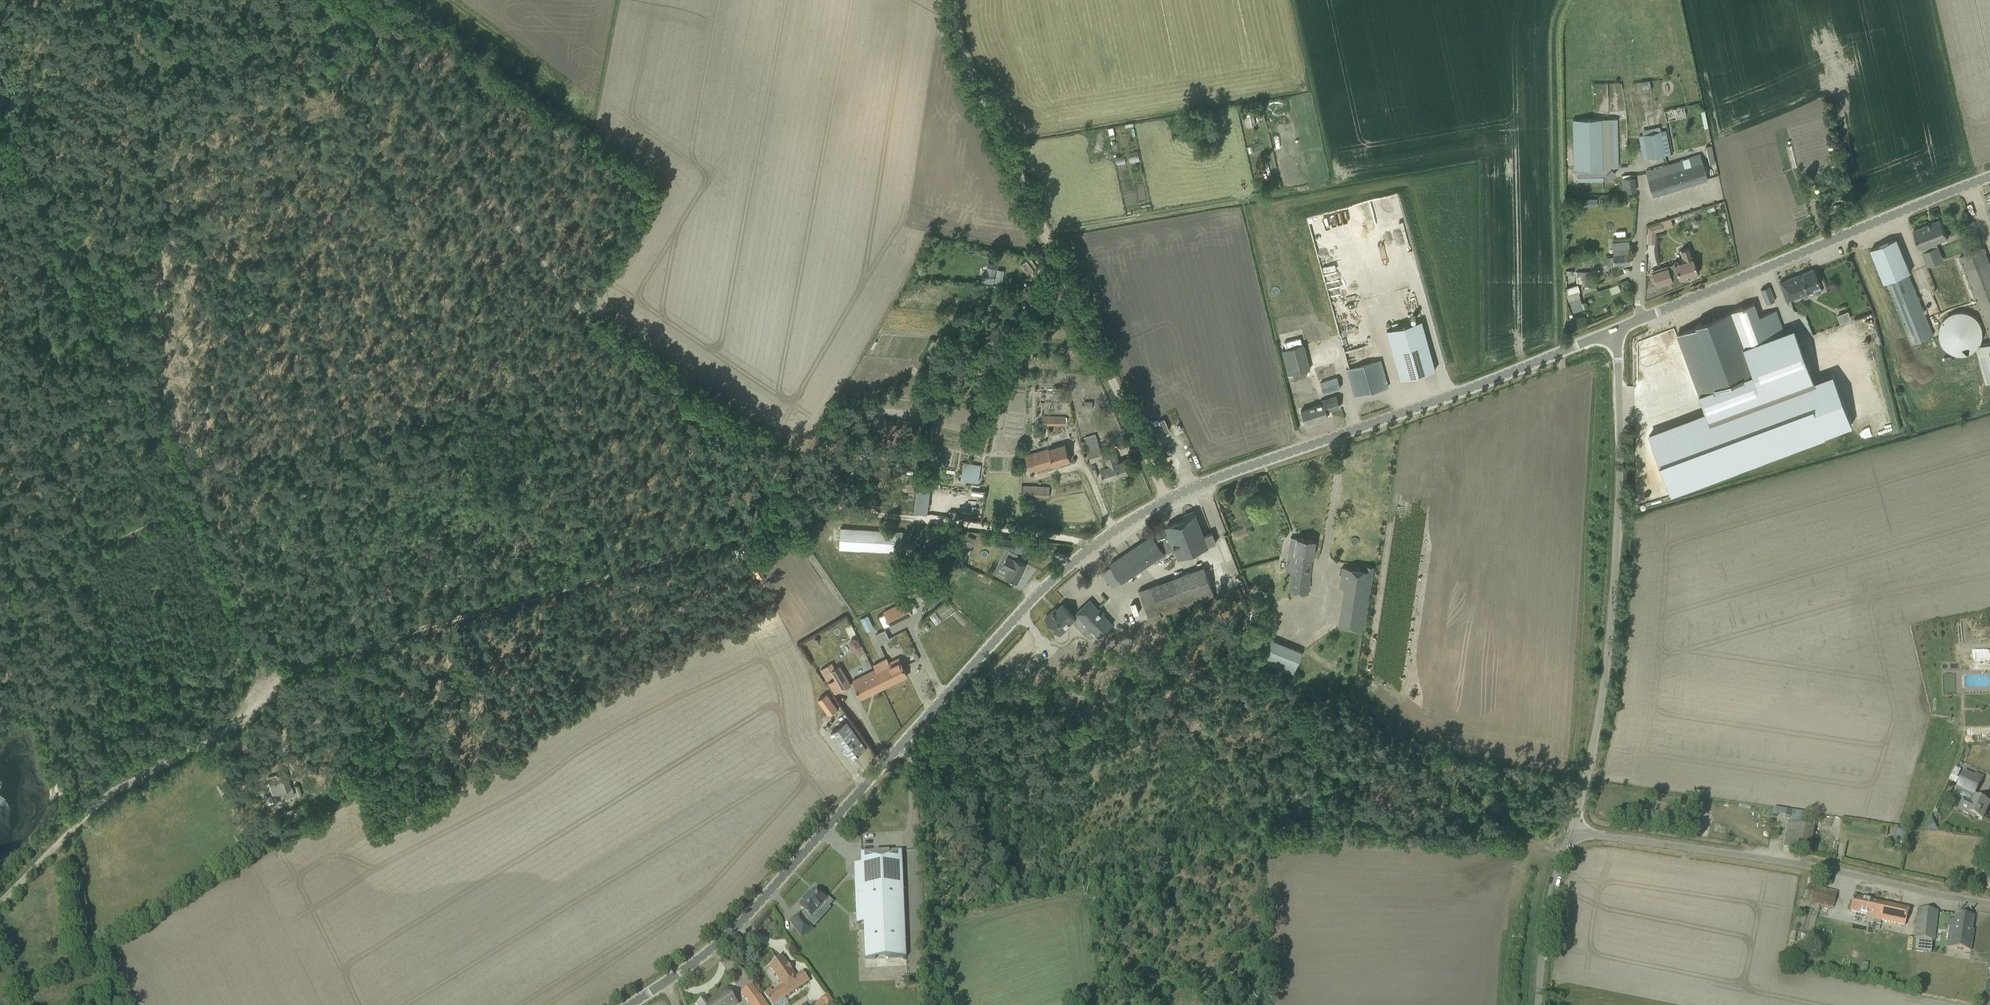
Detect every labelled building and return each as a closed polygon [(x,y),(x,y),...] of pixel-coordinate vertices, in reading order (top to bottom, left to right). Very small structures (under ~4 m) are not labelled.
[(1252,110),(1245,112),(1248,126),(1254,125),(1252,110)] [(1577,177),(1609,176),(1610,177),(1615,172),(1614,171),(1612,118),(1573,119),(1574,169),(1576,169),(1577,177)] [(1666,155),(1661,131),(1642,135),(1647,159),(1666,155)] [(1711,145),(1706,146),(1709,164),(1715,163),(1711,145)] [(1646,171),(1653,195),(1707,179),(1700,155),(1646,171)] [(1624,191),(1634,189),(1631,173),(1621,175),(1624,191)] [(1948,238),(1940,220),(1913,230),(1920,249),(1948,238)] [(1664,230),(1662,223),(1654,225),(1656,232),(1664,230)] [(1886,282),(1908,273),(1911,272),(1897,238),(1870,249),(1884,283),(1886,282)] [(1618,248),(1613,248),(1613,256),(1619,256),(1629,254),(1628,246),(1618,248)] [(1652,271),(1657,286),(1680,278),(1680,280),(1698,274),(1689,247),(1680,250),(1683,259),(1674,262),(1674,263),(1652,271)] [(1960,257),(1963,266),(1989,336),(1989,265),(1987,257),(1984,248),(1960,257)] [(1922,252),(1927,267),(1936,263),(1930,249),(1922,252)] [(1613,256),(1614,265),(1630,263),(1629,254),(1619,256),(1613,256)] [(994,269),(992,281),(1003,282),(1004,270),(994,269)] [(1779,282),(1786,301),(1803,294),(1802,291),(1820,285),(1814,269),(1779,282)] [(1886,282),(1911,344),(1934,334),(1908,273),(1886,282)] [(1577,284),(1569,287),(1571,292),(1567,293),(1574,314),(1586,310),(1577,284)] [(1761,289),(1766,304),(1775,301),(1769,286),(1761,289)] [(972,297),(969,306),(978,308),(980,299),(972,297)] [(1753,303),(1730,312),(1743,347),(1784,332),(1776,310),(1758,317),(1753,303)] [(1842,322),(1853,318),(1850,310),(1839,314),(1842,322)] [(1944,317),(1942,319),(1942,320),(1941,321),(1940,323),(1939,325),(1938,327),(1938,328),(1938,331),(1938,332),(1938,333),(1938,335),(1938,337),(1938,339),(1939,342),(1940,343),(1941,345),(1942,346),(1943,348),(1944,349),(1946,350),(1947,351),(1949,352),(1950,353),(1952,354),(1954,354),(1956,355),(1959,355),(1962,355),(1965,355),(1967,354),(1969,353),(1971,352),(1973,351),(1975,349),(1977,347),(1978,346),(1979,345),(1980,344),(1980,343),(1981,341),(1981,340),(1982,338),(1982,336),(1982,334),(1982,332),(1982,330),(1982,328),(1981,326),(1981,324),(1980,323),(1979,322),(1978,320),(1977,319),(1976,318),(1975,317),(1974,316),(1973,315),(1972,314),(1971,313),(1969,312),(1968,312),(1966,311),(1964,311),(1962,310),(1959,310),(1957,311),(1955,311),(1953,312),(1951,312),(1949,313),(1948,314),(1946,315),(1945,316),(1944,317)] [(1696,326),(1678,333),(1699,392),(1752,373),(1743,347),(1730,312),(1695,324),(1696,326)] [(1435,370),(1421,321),(1387,330),(1400,379),(1435,370)] [(1647,343),(1665,398),(1694,389),(1677,334),(1647,343)] [(1977,350),(1986,383),(1989,382),(1989,342),(1981,345),(1980,345),(1977,350)] [(1284,348),(1290,373),(1313,368),(1307,343),(1284,348)] [(1388,386),(1381,360),(1347,370),(1354,396),(1388,386)] [(1320,383),(1323,393),(1341,388),(1337,376),(1336,377),(1334,372),(1329,374),(1331,379),(1320,383)] [(1660,432),(1649,436),(1671,494),(1824,436),(1804,385),(1737,409),(1731,422),(1719,416),(1708,420),(1662,437),(1660,432)] [(1322,403),(1301,410),(1305,423),(1328,415),(1327,413),(1339,409),(1335,395),(1321,400),(1322,403)] [(1042,425),(1065,425),(1065,417),(1042,417),(1042,425)] [(1122,435),(1116,438),(1121,449),(1127,446),(1122,435)] [(1025,455),(1030,472),(1070,460),(1065,444),(1025,455)] [(1097,460),(1104,480),(1128,472),(1124,461),(1119,462),(1116,453),(1104,457),(1101,446),(1087,450),(1091,462),(1097,460)] [(1193,468),(1201,465),(1195,449),(1187,452),(1193,468)] [(962,479),(978,482),(979,470),(969,468),(970,465),(964,464),(962,479)] [(916,512),(931,512),(933,484),(917,483),(916,512)] [(1021,496),(1049,497),(1049,487),(1021,485),(1021,496)] [(1160,532),(1153,536),(1152,535),(1110,564),(1111,566),(1102,572),(1112,587),(1121,581),(1121,582),(1164,553),(1164,552),(1174,547),(1178,558),(1207,547),(1207,546),(1216,543),(1212,532),(1203,535),(1193,511),(1183,515),(1185,519),(1166,526),(1167,529),(1160,532)] [(840,528),(839,548),(901,553),(901,549),(907,549),(908,538),(902,537),(903,532),(840,528)] [(967,535),(962,546),(969,549),(974,539),(967,535)] [(996,536),(995,545),(1014,547),(1015,538),(996,536)] [(1309,581),(1312,557),(1313,557),(1315,540),(1297,537),(1297,538),(1291,537),(1288,554),(1294,555),(1289,592),(1308,595),(1310,582),(1309,581)] [(1004,576),(1017,582),(1026,563),(1016,558),(1018,553),(1009,549),(1002,565),(1008,568),(1004,576)] [(1226,583),(1219,562),(1204,567),(1203,567),(1151,586),(1161,613),(1214,595),(1211,587),(1226,583)] [(1363,628),(1372,571),(1341,566),(1340,577),(1347,578),(1340,625),(1363,628)] [(912,613),(906,601),(883,612),(889,624),(912,613)] [(1112,625),(1096,608),(1090,601),(1076,613),(1078,615),(1075,617),(1063,604),(1057,609),(1056,608),(1044,619),(1060,636),(1069,627),(1068,626),(1072,622),(1086,636),(1091,631),(1098,638),(1112,625)] [(869,614),(861,618),(867,630),(874,627),(869,614)] [(887,628),(876,633),(881,644),(892,639),(887,628)] [(858,636),(849,641),(854,651),(863,647),(858,636)] [(1261,662),(1293,675),(1302,652),(1270,638),(1261,662)] [(1941,663),(1942,681),(1943,685),(1957,685),(1957,663),(1973,663),(1974,695),(1981,695),(1981,689),(1989,688),(1989,652),(1974,652),(1974,650),(1943,651),(1944,664),(1941,663)] [(1023,655),(1022,659),(1025,662),(1029,663),(1032,660),(1032,656),(1030,653),(1026,653),(1023,655)] [(907,676),(898,658),(889,663),(886,658),(873,665),(875,670),(873,670),(882,688),(907,676)] [(850,685),(839,666),(831,671),(827,665),(820,670),(826,680),(833,676),(835,679),(842,690),(850,685)] [(882,688),(873,670),(852,681),(861,699),(882,688)] [(842,690),(835,679),(828,683),(835,694),(842,690)] [(818,700),(828,714),(837,708),(826,694),(818,700)] [(866,748),(846,722),(831,734),(850,760),(866,748)] [(1958,786),(1975,794),(1982,779),(1965,770),(1958,786)] [(293,796),(285,771),(277,774),(267,777),(275,801),(278,800),(279,806),(291,802),(289,797),(293,796)] [(1970,804),(1962,801),(1959,808),(1982,819),(1989,803),(1974,796),(1970,804)] [(1654,810),(1652,823),(1662,825),(1664,811),(1654,810)] [(1809,826),(1811,814),(1792,811),(1792,813),(1786,812),(1785,817),(1791,818),(1790,823),(1787,823),(1783,847),(1810,851),(1814,827),(1809,826)] [(1671,813),(1670,825),(1678,826),(1680,814),(1671,813)] [(1931,818),(1925,830),(1937,831),(1938,831),(1932,818),(1931,818)] [(1906,843),(1909,832),(1897,828),(1894,839),(1906,843)] [(855,893),(862,893),(865,959),(906,957),(902,851),(866,853),(866,858),(861,858),(861,863),(854,863),(855,893)] [(1804,900),(1833,908),(1837,893),(1808,885),(1804,900)] [(823,897),(814,890),(810,895),(808,893),(802,900),(804,901),(799,907),(804,912),(801,915),(800,913),(789,921),(801,937),(812,929),(806,922),(810,917),(811,918),(824,903),(828,907),(833,902),(825,895),(823,897)] [(1895,924),(1904,926),(1908,909),(1853,897),(1849,912),(1859,914),(1875,917),(1875,919),(1895,924)] [(1914,939),(1934,941),(1937,911),(1917,909),(1914,939)] [(1969,943),(1973,916),(1955,914),(1953,927),(1949,926),(1946,947),(1970,951),(1971,943),(1969,943)] [(769,1001),(772,1004),(775,1004),(809,982),(802,972),(795,976),(782,957),(769,966),(782,985),(773,992),(770,988),(764,993),(769,1001)] [(706,998),(697,1004),(698,1004),(736,1004),(737,1004),(727,989),(708,1002),(706,998)] [(761,994),(748,1003),(750,1004),(769,1004),(761,994)] [(824,1004),(836,1004),(828,994),(820,1000),(824,1004)]
